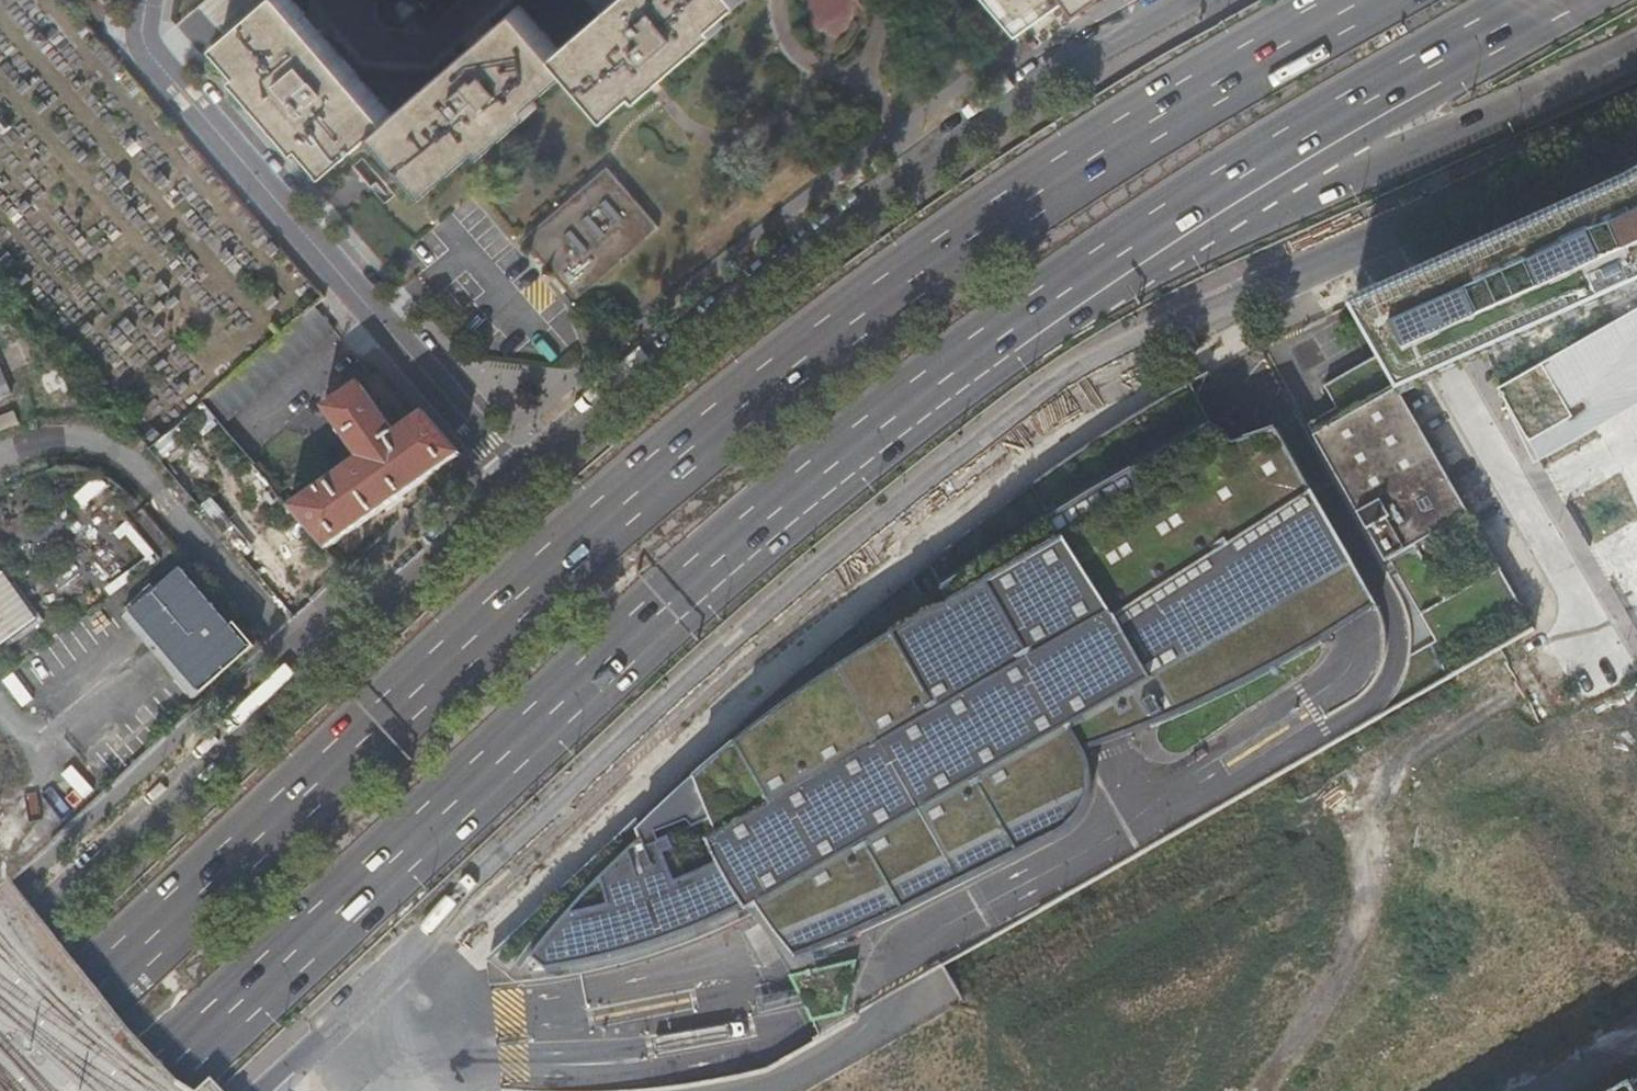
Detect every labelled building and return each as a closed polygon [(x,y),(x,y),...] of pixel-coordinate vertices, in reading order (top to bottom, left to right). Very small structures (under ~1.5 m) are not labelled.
[(393,116),(291,0),(269,0),(221,41),(245,68),(240,72),(303,145),(308,140),(333,169),(379,130),(393,116)] [(575,66),(614,112),(643,89),(647,94),(725,28),(721,22),(746,0),(621,0),(562,51),(575,66)] [(1019,31),(1060,0),(992,0),(1019,31)] [(1075,9),(1088,0),(1070,0),(1075,9)] [(393,116),(379,130),(430,189),(486,142),(491,148),(540,106),(535,101),(560,78),(575,66),(562,51),(523,5),(508,18),(393,116)] [(609,168),(525,240),(577,301),(662,229),(609,168)] [(1351,306),(1380,358),(1406,404),(1636,301),(1636,178),(1634,179),(1351,306)] [(1496,388),(1538,463),(1636,408),(1636,308),(1496,388)] [(308,310),(202,402),(223,426),(329,335),(308,310)] [(57,357),(39,365),(55,402),(74,393),(57,357)] [(1323,420),(1309,429),(1389,570),(1473,521),(1406,404),(1380,358),(1326,391),(1338,411),(1323,420)] [(13,394),(0,365),(0,400),(13,394)] [(1302,654),(1376,603),(1272,412),(1236,428),(1223,406),(1207,414),(1192,379),(1093,438),(966,531),(842,631),(743,720),(747,737),(649,818),(627,817),(478,957),(513,993),(581,982),(659,961),(724,934),(764,913),(802,970),(826,1017),(860,1010),(873,961),(893,931),(933,907),(1084,829),(1101,811),(1113,789),(1118,771),(1119,758),(1120,738),(1302,654)] [(285,510),(322,555),(361,527),(433,476),(456,460),(418,416),(390,436),(353,386),(330,402),(328,400),(320,405),(323,407),(316,412),(351,464),(285,510)] [(188,475),(201,454),(165,431),(152,453),(188,475)] [(103,476),(75,490),(81,503),(110,488),(103,476)] [(202,697),(265,639),(190,557),(127,615),(202,697)] [(47,627),(13,568),(0,576),(0,654),(47,627)] [(18,670),(6,677),(21,705),(33,698),(18,670)] [(1634,1083),(1620,1090),(1636,1090),(1636,1088),(1634,1083)]
